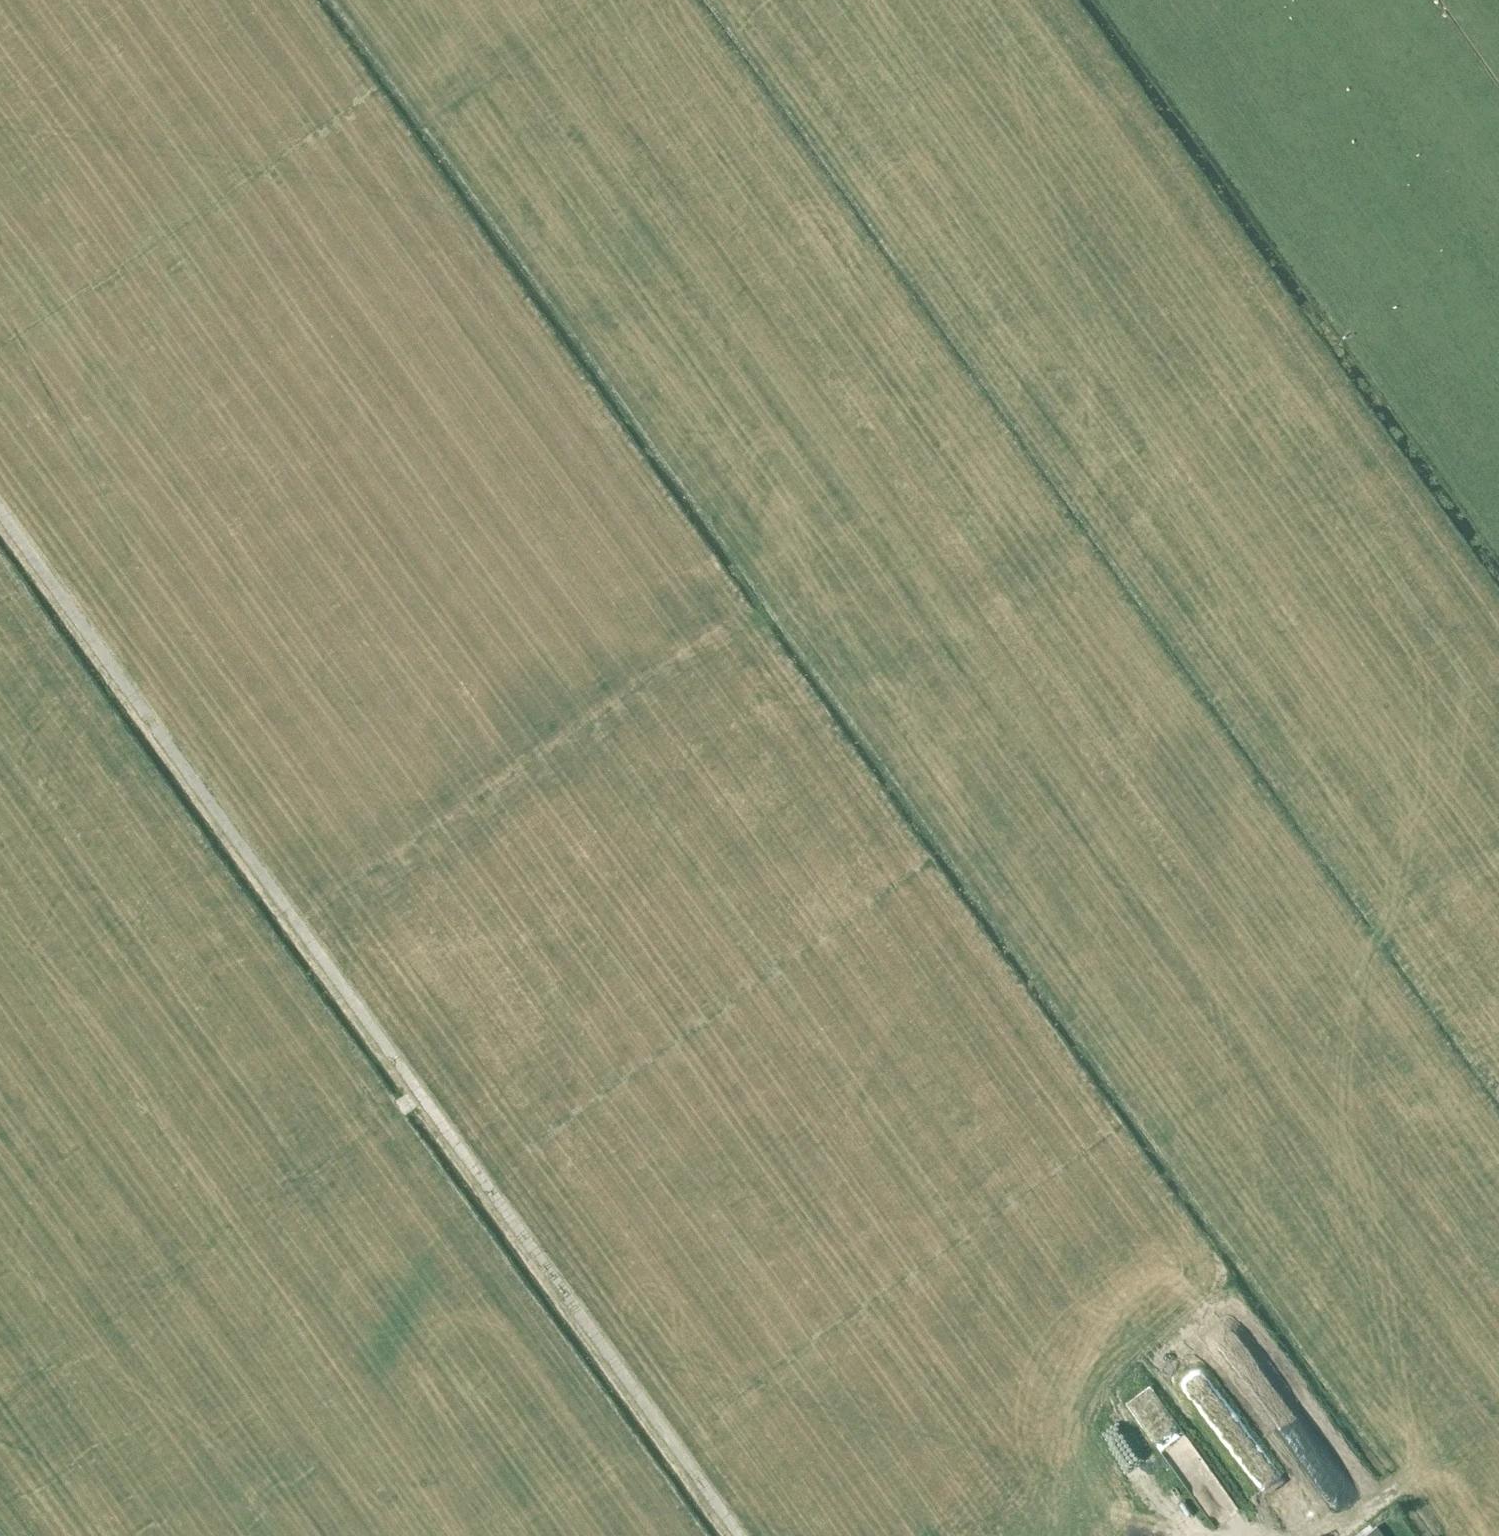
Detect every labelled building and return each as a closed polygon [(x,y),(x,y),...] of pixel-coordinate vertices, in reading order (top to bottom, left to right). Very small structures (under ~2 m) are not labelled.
[(1261,1408),(1307,1471),(1327,1457),(1261,1366),(1245,1378),(1265,1405),(1261,1408)] [(1216,1388),(1195,1403),(1239,1463),(1261,1447),(1216,1388)] [(1209,1527),(1235,1511),(1180,1419),(1153,1435),(1209,1527)] [(1269,1478),(1266,1479),(1252,1460),(1246,1465),(1275,1506),(1285,1500),(1269,1478)]
